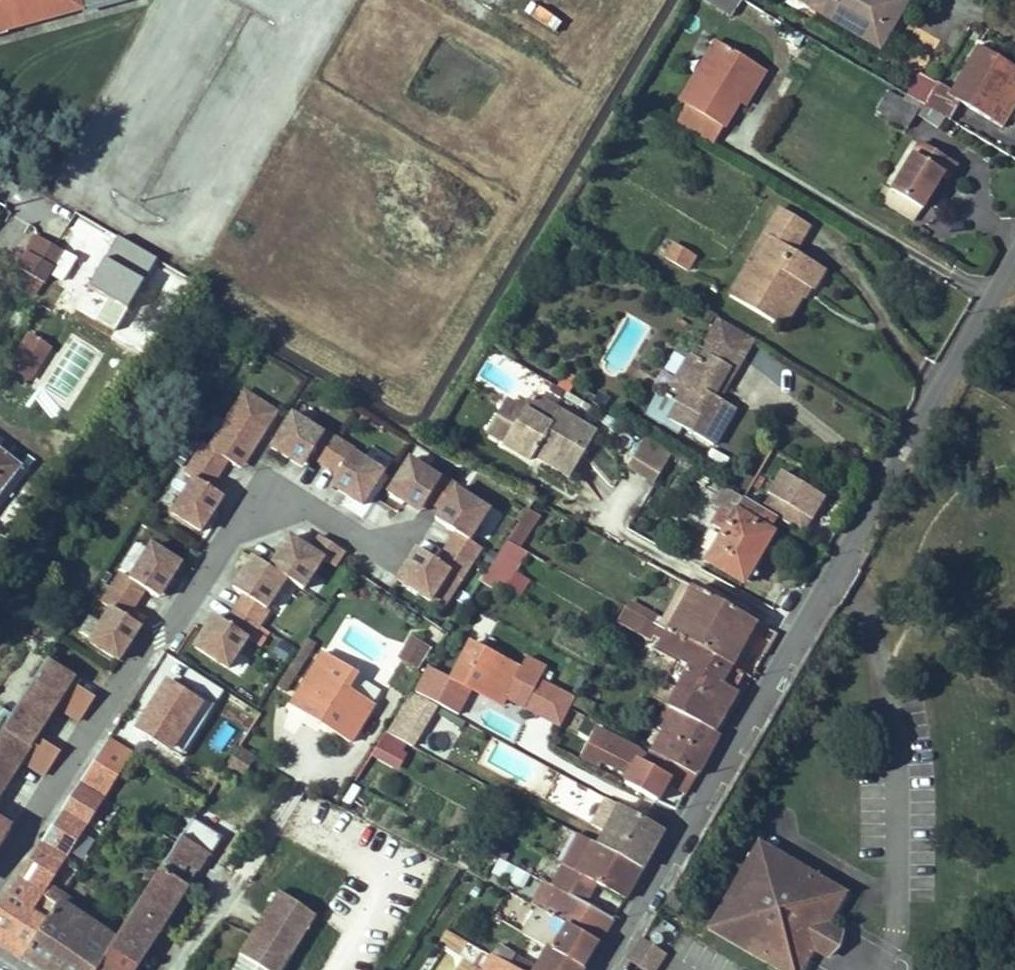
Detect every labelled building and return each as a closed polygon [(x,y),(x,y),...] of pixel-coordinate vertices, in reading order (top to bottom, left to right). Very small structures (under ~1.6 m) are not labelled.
[(83,10),(80,0),(0,0),(0,33),(83,10)] [(732,17),(742,0),(703,0),(732,17)] [(880,49),(907,1),(906,0),(797,0),(880,49)] [(679,101),(685,105),(721,44),(715,41),(679,101)] [(765,71),(721,44),(685,105),(687,106),(721,126),(723,128),(750,83),(756,86),(765,71)] [(978,45),(951,90),(920,73),(907,96),(950,121),(960,103),(989,120),(1014,73),(1014,67),(978,45)] [(989,120),(1002,127),(1014,106),(1014,73),(989,120)] [(918,110),(887,92),(876,112),(907,129),(918,110)] [(721,126),(687,106),(677,124),(710,144),(721,126)] [(883,185),(875,199),(912,222),(940,175),(949,180),(957,166),(920,144),(891,190),(883,185)] [(750,260),(730,296),(777,325),(802,282),(813,288),(826,266),(796,249),(809,225),(780,208),(765,234),(771,237),(756,264),(750,260)] [(34,235),(10,284),(35,298),(51,273),(64,252),(34,235)] [(673,244),(665,258),(687,271),(695,257),(673,244)] [(64,252),(51,273),(70,284),(83,263),(64,252)] [(689,354),(674,383),(682,389),(676,402),(667,397),(657,392),(644,416),(678,435),(681,428),(713,445),(734,410),(713,398),(729,370),(734,374),(753,338),(719,319),(699,359),(689,354)] [(35,390),(69,410),(104,351),(70,331),(35,390)] [(29,380),(50,347),(30,334),(9,367),(29,380)] [(750,362),(793,392),(803,378),(759,348),(750,362)] [(682,389),(674,383),(667,397),(676,402),(682,389)] [(564,391),(553,384),(548,391),(561,398),(561,397),(564,391)] [(595,409),(564,391),(561,397),(591,415),(595,409)] [(218,421),(185,473),(194,479),(173,512),(202,531),(224,496),(211,488),(220,474),(229,460),(242,468),(278,412),(249,394),(228,427),(218,421)] [(531,459),(534,455),(538,448),(575,469),(597,431),(533,394),(528,402),(504,443),(531,459)] [(519,405),(507,398),(487,433),(504,443),(528,402),(522,399),(519,405)] [(272,449),(304,469),(310,459),(338,477),(332,487),(363,506),(385,473),(354,453),(356,451),(326,432),(324,435),(294,415),(272,449)] [(671,456),(644,439),(626,468),(654,485),(671,456)] [(538,448),(534,455),(571,476),(575,469),(538,448)] [(19,467),(0,452),(0,492),(19,467)] [(427,501),(442,511),(456,489),(457,486),(442,476),(440,479),(410,460),(389,493),(420,513),(427,501)] [(783,471),(761,508),(778,518),(801,533),(825,496),(783,471)] [(456,489),(442,511),(436,520),(457,533),(439,562),(418,549),(398,580),(428,599),(448,568),(463,578),(482,548),(467,538),(486,508),(456,489)] [(726,528),(707,562),(745,585),(773,535),(768,532),(778,518),(761,508),(743,498),(735,513),(726,528)] [(735,513),(719,504),(710,519),(726,528),(735,513)] [(529,509),(508,541),(519,549),(540,517),(529,509)] [(289,537),(270,567),(286,578),(285,580),(302,591),(323,559),(334,566),(344,552),(320,536),(311,551),(289,537)] [(508,541),(482,582),(503,594),(527,554),(519,549),(508,541)] [(121,573),(101,604),(110,610),(90,642),(119,661),(141,626),(127,617),(145,589),(159,598),(181,563),(152,545),(130,579),(121,573)] [(253,556),(233,588),(243,594),(234,608),(225,622),(215,616),(195,647),(228,669),(248,638),(251,640),(270,610),(267,608),(286,578),(253,556)] [(659,626),(666,630),(733,668),(757,623),(685,583),(663,619),(659,626)] [(629,600),(625,607),(659,626),(663,619),(629,600)] [(651,641),(659,626),(625,607),(617,622),(651,641)] [(733,668),(666,630),(655,647),(692,668),(683,683),(676,680),(672,688),(679,691),(670,707),(714,731),(747,675),(733,668)] [(773,634),(767,630),(764,638),(769,641),(773,634)] [(412,636),(398,659),(407,665),(422,642),(412,636)] [(291,681),(315,643),(308,639),(284,677),(291,681)] [(469,640),(450,676),(472,688),(505,705),(508,699),(523,669),(469,640)] [(422,642),(407,665),(417,670),(431,647),(422,642)] [(375,701),(355,690),(363,677),(323,653),(290,706),(349,743),(375,701)] [(523,669),(508,699),(560,726),(574,699),(538,680),(545,668),(529,659),(523,669)] [(74,676),(48,660),(10,720),(0,735),(0,793),(74,676)] [(430,666),(417,687),(461,711),(472,688),(450,676),(430,666)] [(225,690),(189,667),(181,681),(177,678),(173,686),(169,683),(141,728),(173,748),(201,703),(189,696),(193,689),(216,704),(225,690)] [(284,692),(291,681),(284,677),(277,688),(284,692)] [(355,690),(375,701),(382,689),(363,677),(355,690)] [(672,688),(657,679),(648,694),(664,703),(672,688)] [(79,721),(93,699),(73,686),(59,708),(79,721)] [(672,688),(664,703),(670,707),(679,691),(672,688)] [(414,747),(438,707),(411,693),(386,732),(407,744),(414,747)] [(667,732),(656,754),(696,775),(719,734),(714,731),(670,707),(659,727),(667,732)] [(573,708),(563,728),(572,732),(582,713),(573,708)] [(462,728),(465,722),(441,709),(438,715),(462,728)] [(10,720),(0,713),(0,735),(10,720)] [(684,794),(696,775),(656,754),(596,721),(587,741),(666,784),(684,794)] [(472,737),(477,729),(466,723),(461,731),(472,737)] [(572,732),(563,728),(561,731),(570,736),(572,732)] [(407,744),(386,732),(370,757),(398,772),(408,754),(403,752),(407,744)] [(96,759),(120,774),(134,753),(110,738),(96,759)] [(498,739),(486,759),(523,781),(535,761),(498,739)] [(44,775),(58,753),(39,741),(25,763),(44,775)] [(666,784),(587,741),(580,755),(602,768),(605,762),(629,775),(627,781),(658,799),(666,784)] [(239,746),(225,768),(242,779),(256,757),(239,746)] [(0,907),(0,945),(36,969),(98,969),(115,943),(44,894),(51,884),(120,774),(96,759),(0,907)] [(591,821),(602,800),(591,795),(580,816),(591,821)] [(597,846),(641,870),(664,830),(604,797),(602,800),(591,821),(590,823),(605,833),(597,846)] [(194,818),(182,838),(197,847),(207,853),(210,855),(226,832),(205,817),(201,822),(194,818)] [(11,831),(0,824),(0,848),(11,831)] [(553,888),(583,904),(596,884),(625,900),(641,870),(597,846),(576,834),(561,864),(565,866),(553,888)] [(98,969),(135,969),(200,865),(190,859),(197,847),(182,838),(122,931),(115,943),(98,969)] [(495,856),(499,848),(490,843),(485,851),(495,856)] [(757,843),(752,851),(814,887),(819,878),(757,843)] [(197,847),(190,859),(200,865),(207,853),(197,847)] [(814,887),(752,851),(736,880),(729,891),(723,902),(707,931),(769,965),(774,954),(786,957),(810,948),(824,922),(823,898),(814,887)] [(535,895),(542,882),(499,859),(492,873),(535,895)] [(726,874),(719,886),(729,891),(736,880),(726,874)] [(837,901),(844,905),(849,896),(819,878),(814,887),(837,901)] [(553,888),(542,882),(535,895),(531,902),(538,907),(524,932),(528,934),(582,968),(613,919),(583,904),(553,888)] [(51,884),(44,894),(115,943),(122,931),(51,884)] [(814,887),(823,898),(824,922),(810,948),(786,957),(774,954),(769,965),(777,969),(806,969),(816,952),(825,957),(837,946),(840,931),(831,926),(844,905),(837,901),(814,887)] [(289,958),(299,942),(316,916),(278,892),(231,969),(282,969),(289,958)] [(686,897),(678,892),(668,908),(677,913),(686,897)] [(491,953),(517,969),(581,969),(582,968),(528,934),(518,952),(499,941),(491,953)] [(646,969),(655,969),(665,955),(642,941),(630,960),(646,969)] [(289,958),(310,969),(319,969),(327,960),(299,942),(289,958)] [(481,969),(517,969),(491,953),(481,969)] [(282,969),(310,969),(289,958),(282,969)]
